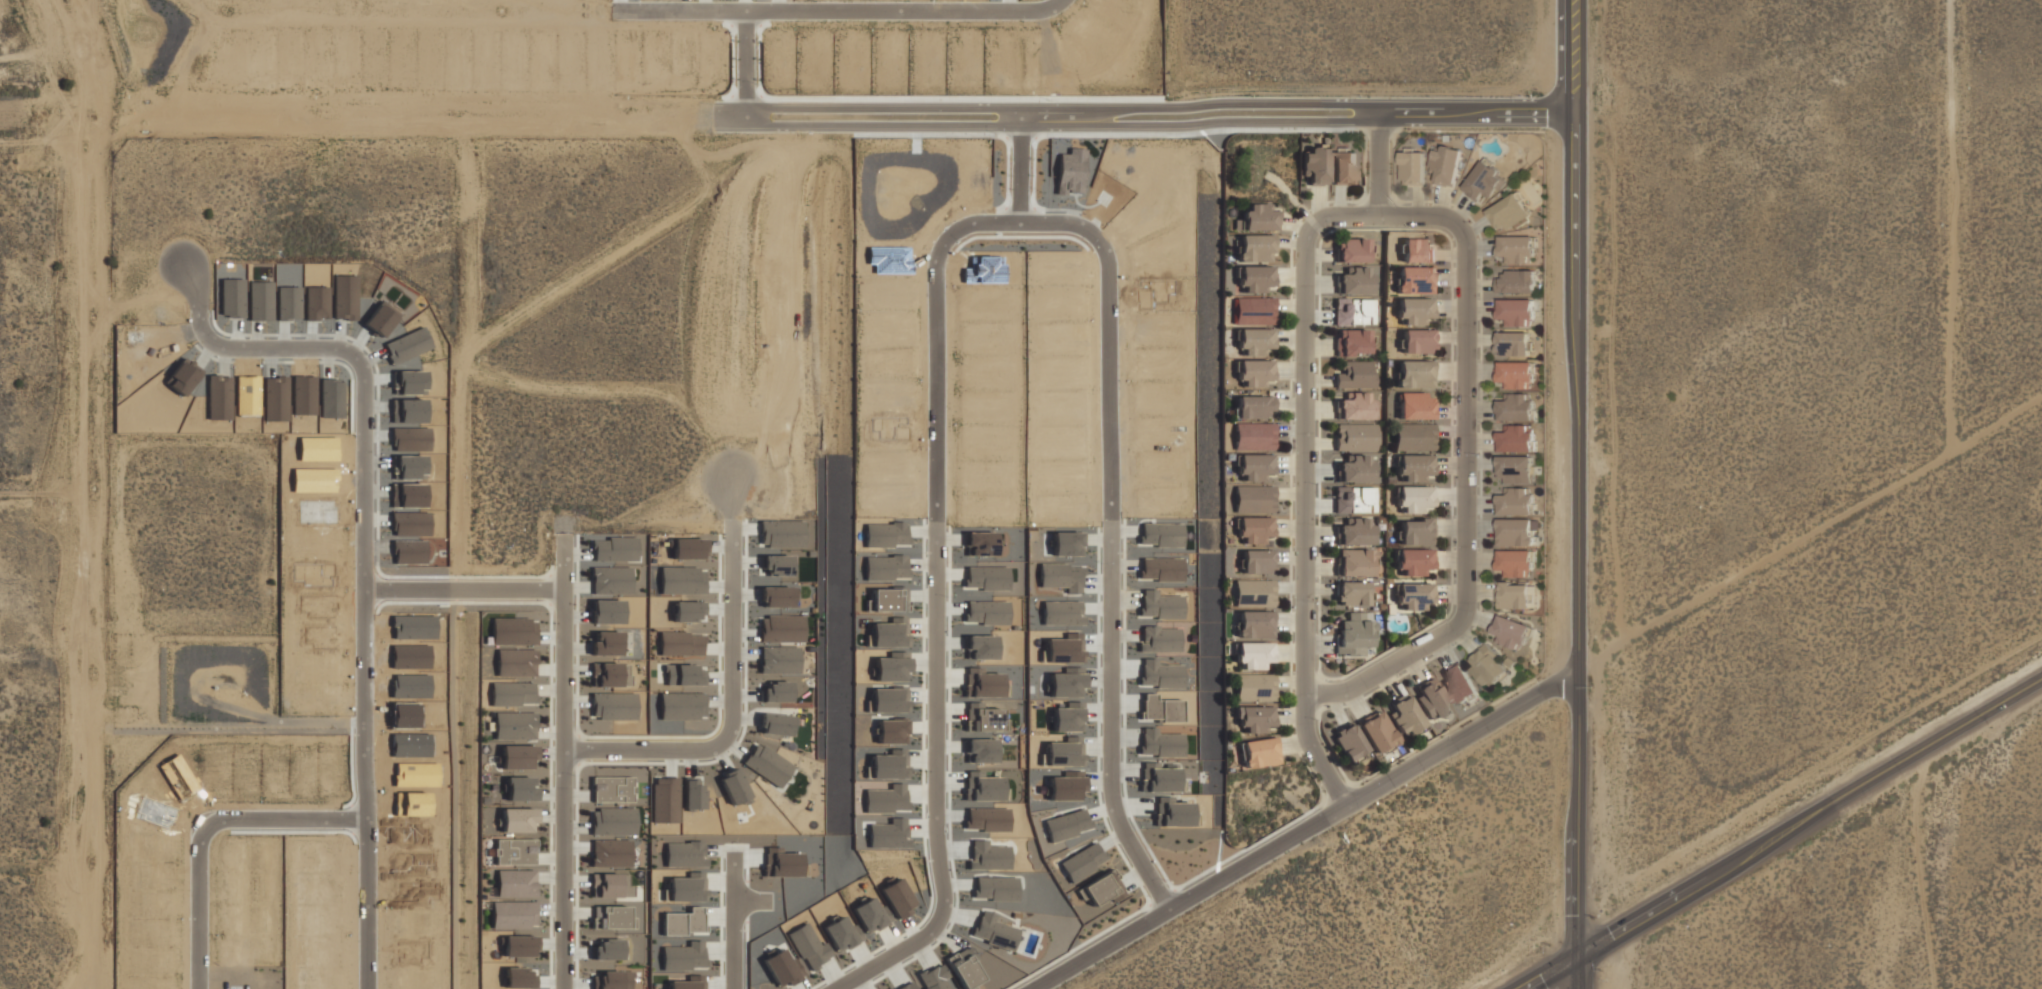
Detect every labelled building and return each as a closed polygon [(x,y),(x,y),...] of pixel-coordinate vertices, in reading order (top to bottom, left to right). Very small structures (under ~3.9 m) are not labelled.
[(1462,149),(1436,143),(1430,170),(1438,172),(1436,181),(1454,185),(1462,149)] [(1301,173),(1309,173),(1309,184),(1328,184),(1328,147),(1301,147),(1301,173)] [(1332,182),(1355,182),(1355,149),(1332,149),(1332,182)] [(1402,151),(1402,182),(1424,182),(1424,151),(1402,151)] [(1505,178),(1487,159),(1461,185),(1479,203),(1505,178)] [(1529,211),(1516,191),(1486,211),(1498,230),(1529,211)] [(1269,203),(1242,203),(1242,218),(1233,218),(1233,230),(1277,230),(1277,210),(1269,210),(1269,203)] [(1273,261),(1273,234),(1236,234),(1236,261),(1273,261)] [(1532,261),(1532,235),(1497,235),(1497,261),(1532,261)] [(1433,238),(1402,238),(1402,261),(1433,261),(1433,238)] [(1337,239),(1337,261),(1371,261),(1371,239),(1337,239)] [(1273,266),(1236,266),(1236,291),(1273,291),(1273,266)] [(1338,266),(1338,292),(1373,292),(1373,266),(1338,266)] [(1433,292),(1433,266),(1397,266),(1397,292),(1433,292)] [(1532,271),(1495,271),(1495,293),(1532,293),(1532,271)] [(1275,296),(1231,296),(1231,323),(1275,323),(1275,296)] [(1433,321),(1433,297),(1397,297),(1397,323),(1425,323),(1425,321),(1433,321)] [(1532,298),(1497,298),(1497,325),(1532,325),(1532,298)] [(1334,324),(1375,324),(1375,300),(1334,299),(1334,324)] [(1237,354),(1273,354),(1273,328),(1237,328),(1237,354)] [(1336,329),(1336,354),(1372,354),(1372,329),(1336,329)] [(1433,329),(1401,329),(1401,351),(1433,351),(1433,329)] [(1529,355),(1529,331),(1496,331),(1496,355),(1529,355)] [(1273,359),(1236,359),(1236,385),(1273,385),(1273,359)] [(1375,387),(1375,360),(1340,360),(1340,369),(1335,369),(1335,387),(1375,387)] [(1396,386),(1433,386),(1433,360),(1396,360),(1396,386)] [(1532,387),(1532,361),(1498,361),(1498,387),(1532,387)] [(1373,419),(1373,392),(1337,392),(1337,419),(1373,419)] [(1398,392),(1398,419),(1433,419),(1433,392),(1398,392)] [(1498,400),(1498,420),(1534,420),(1534,393),(1506,393),(1506,400),(1498,400)] [(1273,395),(1233,395),(1233,417),(1273,417),(1273,395)] [(1273,422),(1233,422),(1233,449),(1273,449),(1273,422)] [(1376,423),(1335,423),(1335,450),(1376,450),(1376,423)] [(1394,423),(1394,450),(1435,450),(1435,423),(1394,423)] [(1498,451),(1534,451),(1534,426),(1498,426),(1498,451)] [(1273,479),(1273,454),(1236,454),(1237,479),(1273,479)] [(1376,455),(1346,455),(1346,461),(1337,461),(1337,481),(1376,481),(1376,455)] [(1433,455),(1396,455),(1396,480),(1433,480),(1433,455)] [(1498,482),(1534,482),(1534,455),(1498,455),(1498,482)] [(1273,485),(1234,485),(1234,512),(1273,512),(1273,485)] [(1433,485),(1397,485),(1397,511),(1433,511),(1433,485)] [(1335,513),(1375,512),(1375,487),(1334,488),(1335,513)] [(1498,513),(1533,513),(1533,487),(1507,487),(1507,494),(1498,494),(1498,513)] [(1273,517),(1236,517),(1236,542),(1264,542),(1264,535),(1273,535),(1273,517)] [(1337,543),(1373,543),(1373,517),(1346,517),(1346,525),(1337,525),(1337,543)] [(1497,544),(1532,544),(1532,549),(1498,549),(1498,576),(1534,576),(1534,517),(1497,517),(1497,544)] [(1433,518),(1400,518),(1400,543),(1433,543),(1433,518)] [(805,547),(805,521),(760,521),(761,547),(805,547)] [(592,560),(637,561),(637,539),(593,538),(592,560)] [(703,560),(704,539),(672,539),(672,559),(703,560)] [(1338,574),(1374,574),(1374,548),(1338,548),(1338,574)] [(1397,574),(1433,574),(1433,548),(1397,548),(1397,574)] [(1242,549),(1242,571),(1273,571),(1273,549),(1242,549)] [(764,576),(791,575),(791,555),(763,556),(764,576)] [(631,567),(591,568),(592,594),(631,594),(631,567)] [(659,569),(660,594),(705,593),(704,568),(659,569)] [(1273,579),(1234,579),(1234,605),(1273,605),(1273,579)] [(1337,580),(1337,604),(1371,604),(1371,580),(1337,580)] [(1496,607),(1530,607),(1530,581),(1496,581),(1496,607)] [(1433,609),(1433,583),(1397,583),(1397,609),(1433,609)] [(760,607),(792,608),(792,587),(761,587),(760,607)] [(591,623),(622,624),(622,601),(592,601),(591,623)] [(704,602),(673,602),(673,622),(704,622),(704,602)] [(1273,637),(1273,610),(1237,610),(1237,637),(1273,637)] [(1347,622),(1336,622),(1336,653),(1366,653),(1366,646),(1374,646),(1374,611),(1347,611),(1347,622)] [(1536,626),(1498,614),(1490,640),(1528,652),(1536,626)] [(805,616),(760,616),(760,642),(805,642),(805,616)] [(491,645),(536,644),(535,619),(491,619),(491,645)] [(592,655),(621,655),(621,632),(593,632),(592,655)] [(702,655),(702,633),(659,633),(659,655),(702,655)] [(1273,668),(1273,642),(1235,642),(1235,668),(1273,668)] [(1490,689),(1509,672),(1486,645),(1467,662),(1490,689)] [(799,674),(800,647),(760,647),(760,673),(799,674)] [(535,676),(535,651),(496,650),(496,676),(535,676)] [(873,659),(874,682),(905,681),(905,673),(908,673),(908,658),(873,659)] [(591,679),(596,679),(596,686),(621,687),(621,664),(591,664),(591,679)] [(1472,697),(1468,665),(1445,668),(1449,700),(1472,697)] [(665,685),(705,685),(705,666),(665,666),(665,685)] [(1274,672),(1234,672),(1234,701),(1274,701),(1274,672)] [(1451,707),(1433,678),(1412,691),(1431,720),(1451,707)] [(490,683),(490,706),(534,705),(533,682),(490,683)] [(762,702),(791,702),(791,683),(761,684),(762,702)] [(907,712),(907,688),(869,689),(870,713),(907,712)] [(636,694),(592,693),(591,719),(636,719),(636,694)] [(659,695),(660,719),(705,719),(704,694),(659,695)] [(1391,701),(1398,733),(1420,728),(1414,696),(1391,701)] [(1273,724),(1273,706),(1237,706),(1237,732),(1265,732),(1265,725),(1273,724)] [(1375,752),(1397,740),(1381,710),(1358,722),(1375,752)] [(494,714),(495,740),(536,739),(535,713),(494,714)] [(792,737),(794,716),(761,713),(759,734),(792,737)] [(876,744),(907,745),(907,721),(876,720),(876,744)] [(1366,751),(1352,723),(1332,733),(1346,761),(1366,751)] [(1239,766),(1278,763),(1276,737),(1237,740),(1239,766)] [(742,764),(779,789),(794,767),(757,742),(742,764)] [(536,746),(500,746),(501,769),(532,769),(532,760),(536,760),(536,746)] [(869,779),(907,779),(907,749),(889,749),(889,754),(870,754),(869,779)] [(749,800),(736,769),(718,776),(731,807),(749,800)] [(507,801),(536,800),(536,788),(532,788),(532,777),(506,777),(507,801)] [(632,777),(592,777),(592,803),(632,802),(632,777)] [(651,822),(678,823),(679,778),(652,777),(651,822)] [(683,779),(682,809),(700,809),(702,780),(683,779)] [(863,812),(907,812),(906,783),(890,784),(890,790),(863,790),(863,812)] [(501,833),(534,833),(535,809),(501,809),(501,833)] [(591,834),(636,835),(636,809),(592,809),(591,834)] [(890,824),(867,825),(868,848),(901,847),(901,838),(906,838),(905,818),(890,818),(890,824)] [(631,841),(592,840),(591,867),(631,867),(631,841)] [(664,843),(665,867),(705,867),(704,842),(664,843)] [(1058,863),(1068,882),(1107,861),(1096,842),(1058,863)] [(801,877),(801,853),(781,854),(781,847),(764,848),(764,877),(801,877)] [(1080,887),(1091,907),(1115,893),(1118,898),(1125,893),(1112,869),(1080,887)] [(535,870),(496,871),(496,898),(535,897),(535,870)] [(705,901),(704,872),(687,872),(688,878),(667,878),(668,902),(705,901)] [(632,896),(632,885),(627,885),(627,874),(591,875),(592,897),(632,896)] [(916,908),(900,878),(880,889),(896,919),(916,908)] [(866,935),(892,920),(883,905),(877,909),(871,897),(851,908),(866,935)] [(491,929),(536,929),(536,901),(491,902),(491,929)] [(598,928),(628,929),(628,907),(598,907),(598,928)] [(662,913),(662,935),(702,935),(703,907),(689,907),(688,913),(662,913)] [(849,928),(842,915),(821,927),(837,954),(864,938),(855,924),(849,928)] [(806,970),(833,958),(826,942),(818,946),(807,923),(788,932),(806,970)] [(535,957),(535,936),(503,936),(503,956),(535,957)] [(622,960),(622,941),(593,941),(593,959),(622,960)] [(688,947),(661,947),(662,970),(704,969),(704,941),(688,941),(688,947)] [(787,986),(799,979),(782,949),(761,960),(776,986),(784,981),(787,986)] [(968,955),(958,961),(953,953),(944,958),(962,988),(976,988),(973,985),(982,980),(968,955)] [(923,988),(949,988),(944,979),(948,977),(942,962),(916,975),(923,988)] [(535,988),(536,975),(528,975),(528,968),(505,968),(504,988),(535,988)] [(687,976),(687,981),(668,981),(668,988),(705,988),(704,975),(687,976)] [(911,980),(894,988),(916,988),(911,980)]
